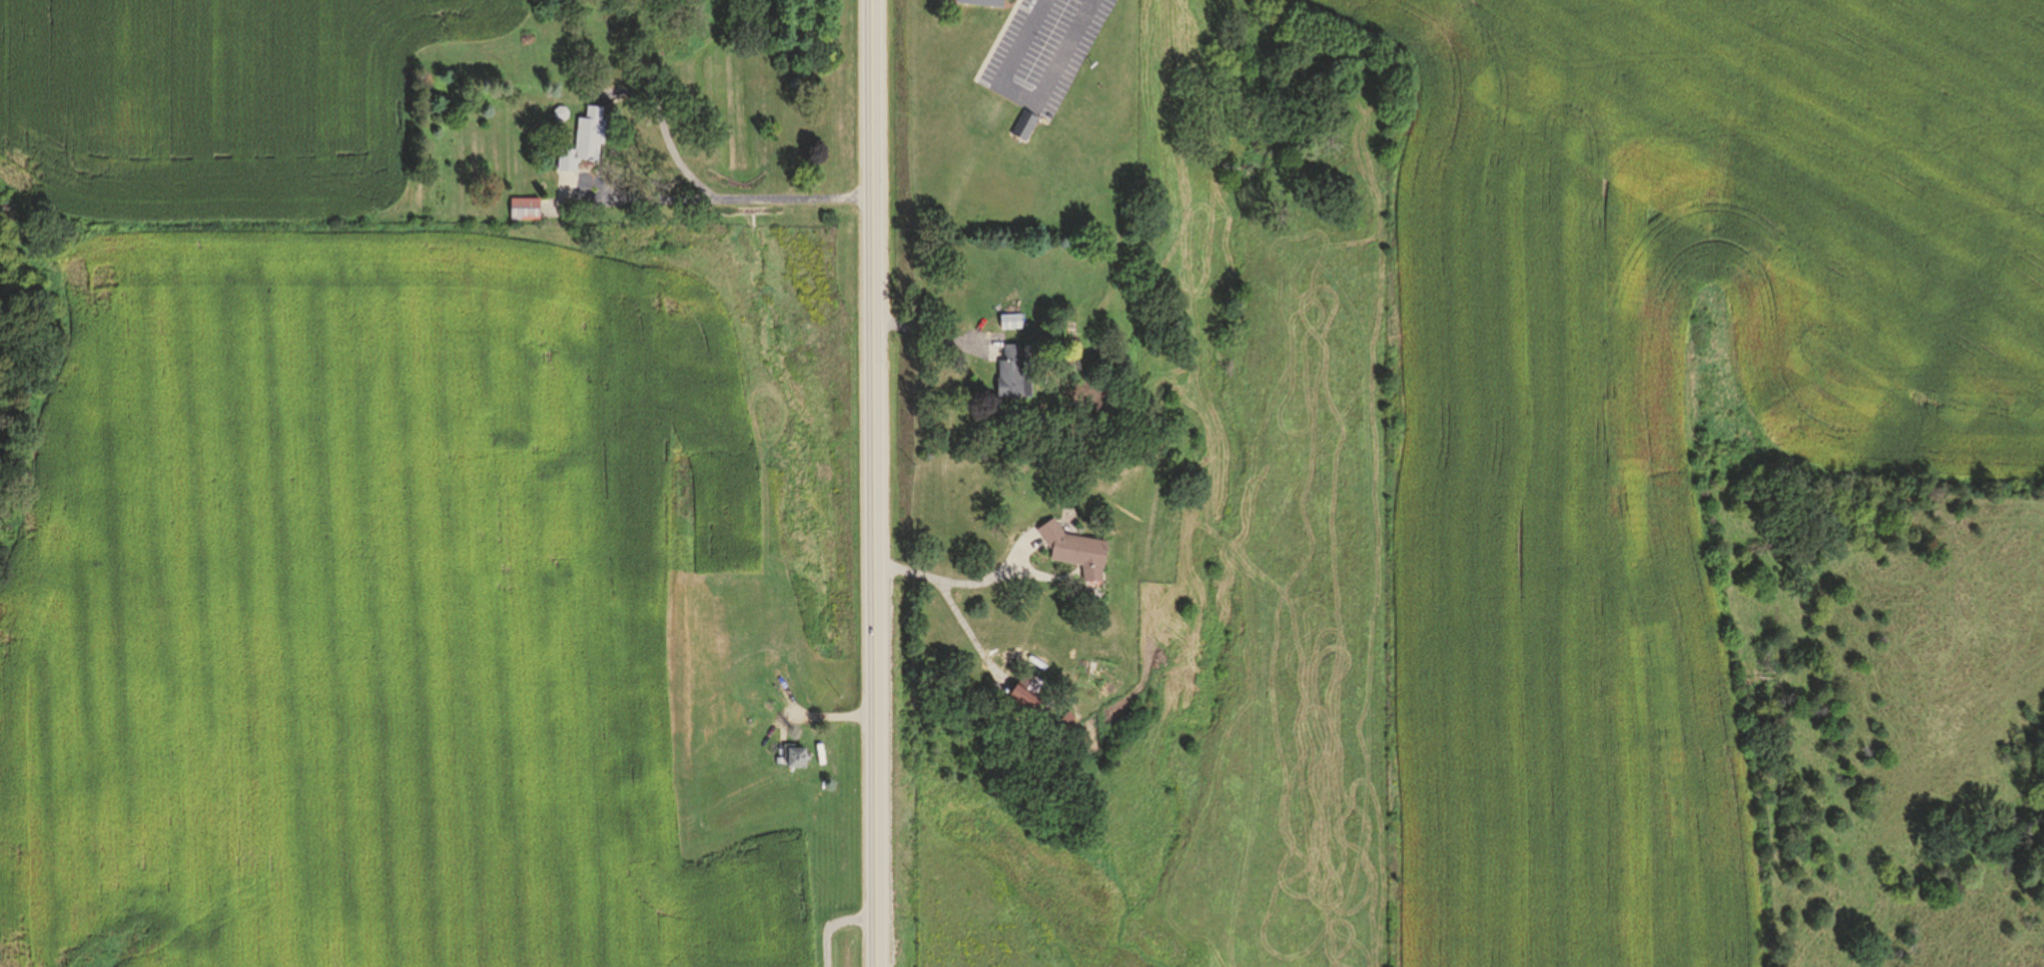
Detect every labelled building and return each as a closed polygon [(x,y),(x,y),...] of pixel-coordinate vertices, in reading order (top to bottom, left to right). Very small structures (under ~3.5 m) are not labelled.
[(944,2),(944,0),(1004,0),(1003,9),(944,2)] [(555,151),(553,174),(571,176),(573,165),(593,167),(595,146),(601,146),(603,125),(598,124),(600,110),(581,108),(580,121),(574,121),(570,153),(555,151)] [(1022,111),(1035,119),(1023,140),(1009,132),(1022,111)] [(535,201),(535,223),(507,223),(507,201),(535,201)] [(996,330),(1016,330),(1016,317),(996,317),(996,330)] [(991,397),(1026,397),(1026,346),(992,346),(991,397)] [(1039,562),(1077,567),(1074,588),(1098,591),(1104,542),(1050,534),(1052,525),(1044,524),(1039,562)] [(804,768),(804,749),(782,749),(782,768),(804,768)]
